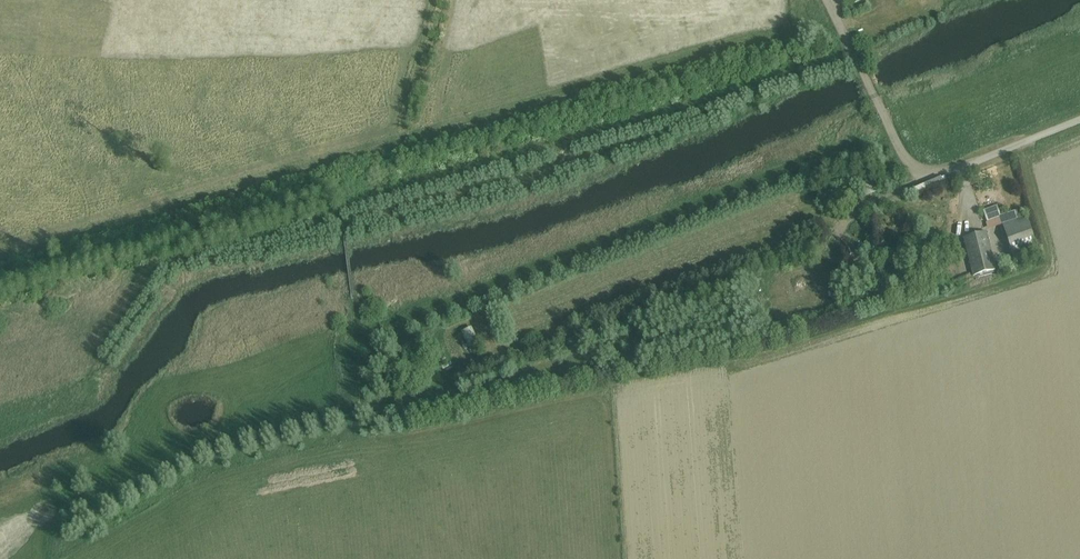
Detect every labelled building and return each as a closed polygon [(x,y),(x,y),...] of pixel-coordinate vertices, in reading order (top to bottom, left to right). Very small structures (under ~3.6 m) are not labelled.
[(864,0),(847,7),(849,14),(867,7),(864,0)] [(1027,216),(1002,224),(1014,257),(1039,248),(1027,216)] [(976,279),(995,274),(984,232),(965,237),(976,279)] [(472,325),(461,330),(468,346),(479,341),(472,325)] [(420,406),(413,408),(415,414),(422,412),(420,406)]
